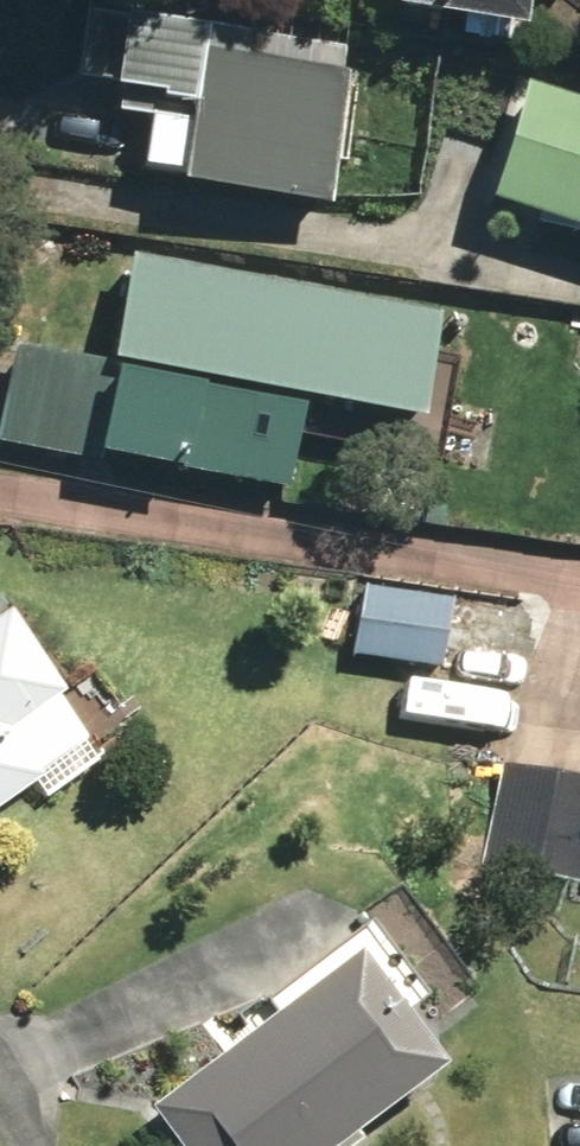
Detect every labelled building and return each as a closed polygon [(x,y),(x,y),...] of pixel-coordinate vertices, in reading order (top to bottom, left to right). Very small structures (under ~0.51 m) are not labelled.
[(498,61),(509,0),(368,0),(362,37),(498,61)] [(330,215),(355,75),(89,34),(78,111),(96,115),(93,130),(121,134),(113,189),(150,196),(148,210),(303,238),(310,211),(330,215)] [(510,92),(461,223),(579,264),(579,117),(510,92)] [(265,506),(278,430),(401,450),(421,328),(102,274),(83,388),(0,374),(0,462),(265,506)] [(367,577),(358,649),(448,661),(457,590),(367,577)] [(48,763),(14,713),(70,674),(13,594),(0,604),(0,798),(48,763)] [(505,757),(483,862),(579,879),(579,771),(505,757)] [(192,1145),(325,1145),(456,1046),(372,934),(157,1099),(192,1145)]
